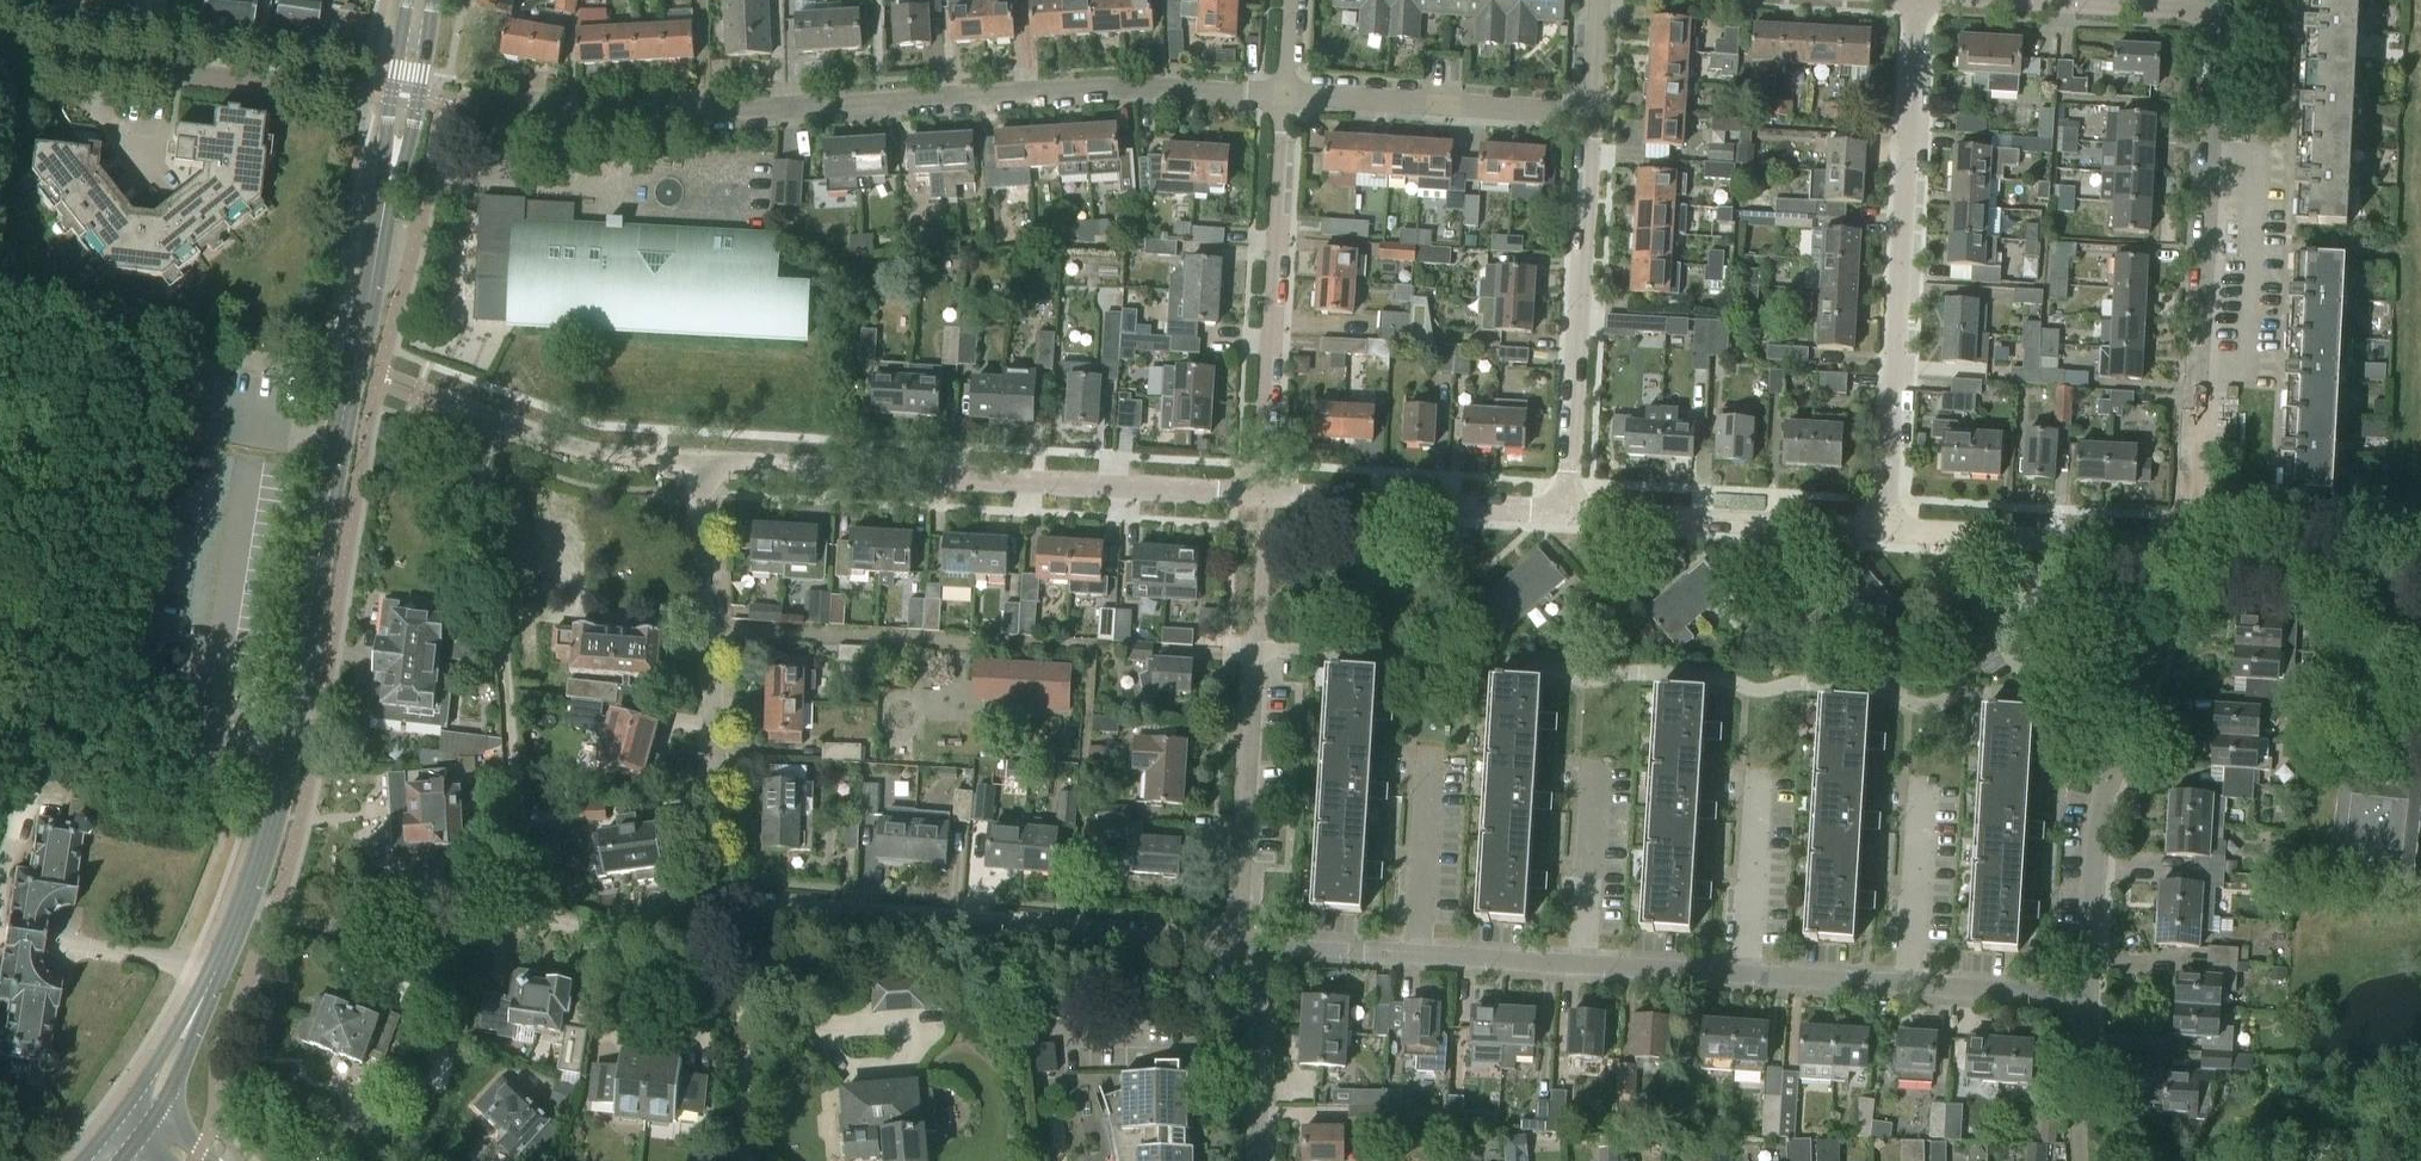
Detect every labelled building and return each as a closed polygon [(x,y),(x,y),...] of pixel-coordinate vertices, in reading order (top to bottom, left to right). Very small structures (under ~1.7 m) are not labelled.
[(133,16),(164,20),(166,0),(135,0),(133,16)] [(256,0),(203,0),(200,28),(253,34),(256,0)] [(320,4),(291,0),(279,0),(276,24),(316,30),(320,4)] [(515,0),(481,0),(479,9),(513,15),(515,0)] [(579,0),(557,0),(555,11),(577,14),(579,0)] [(771,54),(768,0),(728,0),(725,0),(728,57),(771,54)] [(930,44),(928,13),(941,13),(940,0),(912,0),(912,10),(894,11),(897,46),(930,44)] [(982,42),(980,0),(951,0),(952,7),(951,7),(954,44),(982,42)] [(982,42),(1014,40),(1012,3),(1003,3),(1003,0),(980,0),(982,42)] [(1062,37),(1060,0),(1033,0),(1033,2),(1031,2),(1034,39),(1062,37)] [(1092,35),(1090,0),(1060,0),(1062,37),(1092,35)] [(1122,33),(1120,0),(1090,0),(1092,35),(1122,33)] [(1153,31),(1151,0),(1120,0),(1122,33),(1153,31)] [(1392,0),(1335,0),(1335,8),(1362,10),(1360,37),(1389,38),(1389,40),(1390,40),(1392,0)] [(1390,40),(1390,39),(1419,41),(1421,11),(1428,12),(1428,14),(1449,16),(1450,0),(1392,0),(1390,40)] [(1508,0),(1450,0),(1449,16),(1471,17),(1471,14),(1478,15),(1476,44),(1505,46),(1505,48),(1508,0)] [(1505,48),(1506,48),(1506,46),(1535,48),(1536,21),(1564,23),(1565,7),(1565,0),(1508,0),(1505,48)] [(2358,0),(2306,0),(2302,68),(2354,71),(2358,0)] [(842,14),(842,3),(828,4),(831,51),(862,49),(860,13),(842,14)] [(1184,4),(1168,3),(1167,31),(1182,32),(1183,18),(1201,19),(1200,36),(1236,38),(1238,8),(1202,6),(1202,4),(1184,3),(1184,4)] [(799,52),(831,51),(828,4),(816,4),(817,15),(797,16),(799,52)] [(1697,55),(1699,39),(1694,39),(1695,27),(1690,26),(1690,22),(1654,20),(1652,52),(1688,54),(1697,55)] [(531,61),(536,28),(507,23),(502,56),(531,61)] [(666,60),(695,59),(694,24),(664,26),(666,60)] [(637,62),(666,60),(664,26),(635,28),(637,62)] [(1781,64),(1783,28),(1753,26),(1751,62),(1781,64)] [(1559,27),(1558,37),(1567,38),(1568,28),(1559,27)] [(560,66),(565,32),(536,28),(531,61),(560,66)] [(608,63),(637,62),(635,28),(606,29),(608,63)] [(1810,65),(1812,30),(1783,28),(1781,64),(1810,65)] [(578,65),(608,63),(606,29),(576,31),(578,65)] [(1839,67),(1841,32),(1812,30),(1810,65),(1839,67)] [(1869,69),(1871,33),(1841,32),(1839,67),(1840,67),(1839,77),(1852,77),(1852,68),(1869,69)] [(1988,93),(1991,40),(1961,38),(1959,74),(1974,75),(1973,92),(1988,93)] [(1735,57),(1735,56),(1737,41),(1713,40),(1712,55),(1735,57)] [(2019,78),(2021,42),(1991,40),(1988,93),(2017,95),(2018,78),(2019,78)] [(2157,77),(2158,50),(2115,47),(2114,75),(2145,77),(2144,87),(2156,87),(2156,77),(2157,77)] [(1686,84),(1688,54),(1652,52),(1650,82),(1686,84)] [(1217,54),(1217,66),(1235,68),(1235,54),(1217,54)] [(1735,57),(1712,55),(1710,70),(1722,71),(1722,77),(1737,78),(1739,57),(1735,56),(1735,57)] [(2087,95),(2088,80),(2073,79),(2074,62),(2058,61),(2057,93),(2071,94),(2087,95)] [(2350,149),(2354,71),(2302,68),(2298,146),(2350,149)] [(1890,85),(1891,75),(1881,75),(1881,84),(1890,85)] [(1684,115),(1686,84),(1650,82),(1648,113),(1684,115)] [(1778,116),(1779,101),(1766,100),(1765,115),(1778,116)] [(1728,117),(1729,101),(1714,101),(1713,117),(1728,117)] [(1792,117),(1793,102),(1779,101),(1778,116),(1792,117)] [(1836,120),(1837,104),(1825,103),(1823,119),(1836,120)] [(1850,121),(1851,106),(1837,104),(1836,120),(1850,121)] [(2053,139),(2054,110),(2039,109),(2038,138),(2053,139)] [(258,201),(268,120),(214,113),(211,134),(174,129),(172,142),(175,146),(173,166),(207,170),(206,182),(154,223),(127,220),(96,180),(97,169),(100,148),(87,147),(86,153),(33,148),(30,175),(108,273),(161,279),(258,201)] [(1682,148),(1684,115),(1648,113),(1646,145),(1682,148)] [(2154,147),(2155,117),(2120,115),(2118,145),(2149,147),(2154,147)] [(1727,134),(1728,117),(1713,117),(1712,133),(1727,134)] [(1986,135),(1987,119),(1957,117),(1956,134),(1986,135)] [(1089,176),(1120,175),(1117,127),(1086,129),(1089,176)] [(2078,143),(2078,129),(2063,128),(2062,142),(2078,143)] [(1089,176),(1086,129),(1056,131),(1059,167),(1060,178),(1089,176)] [(1751,146),(1751,129),(1740,129),(1739,146),(1751,146)] [(1029,169),(1059,167),(1056,131),(1026,132),(1029,169)] [(999,170),(1029,169),(1026,132),(997,134),(999,170)] [(944,200),(957,199),(956,186),(975,185),(974,173),(972,136),(940,138),(944,200)] [(944,200),(940,138),(910,140),(912,176),(930,175),(931,200),(944,200)] [(1358,175),(1360,140),(1329,138),(1326,173),(1358,175)] [(2051,155),(2052,141),(2011,138),(2010,152),(1954,148),(1953,179),(1989,180),(1989,181),(2003,181),(2003,180),(2001,180),(2002,168),(2013,168),(2017,165),(2018,153),(2051,155)] [(859,192),(872,191),(871,178),(888,177),(886,140),(856,142),(859,192)] [(1389,177),(1391,142),(1360,140),(1358,175),(1389,177)] [(829,194),(859,192),(856,142),(826,144),(829,194)] [(1419,180),(1422,144),(1391,142),(1389,177),(1419,180)] [(2077,154),(2078,143),(2062,142),(2061,153),(2077,154)] [(1863,175),(1865,145),(1829,143),(1827,173),(1863,175)] [(1464,182),(1466,160),(1452,159),(1453,147),(1422,144),(1419,180),(1418,192),(1463,195),(1464,182)] [(1734,162),(1735,145),(1709,144),(1708,161),(1734,162)] [(2152,176),(2154,147),(2149,147),(2118,145),(2117,174),(2152,176)] [(2345,228),(2350,149),(2298,146),(2293,225),(2345,228)] [(1152,192),(1194,195),(1195,191),(1195,185),(1198,149),(1166,147),(1166,156),(1149,155),(1152,192)] [(1482,161),(1466,160),(1464,182),(1511,185),(1513,150),(1483,148),(1482,161)] [(1227,187),(1229,151),(1198,149),(1195,185),(1195,191),(1194,195),(1194,196),(1208,197),(1209,186),(1227,187)] [(1513,150),(1511,185),(1510,200),(1542,202),(1543,188),(1551,188),(1553,171),(1544,170),(1545,152),(1513,150)] [(802,163),(775,161),(772,205),(799,207),(802,163)] [(1735,180),(1735,164),(1705,163),(1704,179),(1735,180)] [(1863,175),(1827,173),(1811,172),(1809,202),(1775,200),(1775,214),(1816,216),(1817,202),(1862,205),(1863,175)] [(1686,197),(1687,176),(1640,173),(1638,203),(1674,205),(1674,196),(1686,197)] [(2151,205),(2152,176),(2117,174),(2115,203),(2151,205)] [(1987,209),(1989,181),(1989,180),(1953,179),(1951,207),(1987,209)] [(2049,200),(2050,183),(2038,182),(2037,199),(2049,200)] [(2075,201),(2075,187),(2060,187),(2059,200),(2075,201)] [(1478,227),(1480,198),(1465,197),(1463,226),(1478,227)] [(478,256),(474,322),(514,324),(516,324),(517,318),(538,319),(543,319),(543,325),(545,325),(545,324),(580,326),(580,327),(582,327),(582,322),(618,323),(617,329),(619,329),(619,324),(655,325),(654,331),(656,331),(657,326),(692,327),(691,333),(693,333),(694,327),(725,329),(729,329),(729,335),(730,335),(731,334),(766,336),(766,337),(768,337),(768,331),(803,333),(803,339),(805,339),(807,290),(771,288),(774,237),(770,237),(623,230),(624,221),(608,220),(607,229),(574,227),(575,205),(547,204),(527,203),(527,200),(482,198),(481,198),(478,256)] [(2074,213),(2075,201),(2059,200),(2058,212),(2074,213)] [(1638,203),(1636,233),(1672,235),(1684,236),(1686,206),(1674,205),(1638,203)] [(2149,235),(2151,205),(2115,203),(2114,233),(2149,235)] [(1987,209),(1951,207),(1949,237),(1997,239),(1997,240),(1999,240),(2001,210),(1987,209)] [(1733,225),(1734,209),(1717,208),(1716,224),(1733,225)] [(1858,263),(1860,233),(1815,230),(1816,216),(1775,214),(1774,228),(1812,230),(1810,260),(1858,263)] [(1093,242),(1105,241),(1105,240),(1108,240),(1108,236),(1109,236),(1108,220),(1092,221),(1093,242)] [(1354,237),(1355,222),(1323,220),(1322,235),(1354,237)] [(1078,243),(1093,242),(1092,221),(1077,222),(1078,243)] [(1367,238),(1368,223),(1355,222),(1354,237),(1367,238)] [(2041,241),(2041,226),(2027,225),(2026,241),(2041,241)] [(1191,242),(1192,228),(1178,227),(1177,241),(1191,242)] [(1223,245),(1224,230),(1192,228),(1191,242),(1223,245)] [(927,255),(947,254),(945,230),(926,232),(927,255)] [(947,254),(960,253),(959,230),(945,230),(947,254)] [(1033,246),(1051,245),(1050,230),(1033,231),(1033,246)] [(1414,246),(1416,231),(1401,230),(1400,245),(1414,246)] [(1019,247),(1033,246),(1033,231),(1018,232),(1019,247)] [(1431,247),(1432,232),(1416,231),(1414,246),(1416,246),(1431,247)] [(1670,265),(1672,235),(1636,233),(1634,262),(1670,265)] [(863,251),(874,251),(873,235),(862,236),(863,251)] [(862,236),(850,236),(850,252),(863,251),(862,236)] [(1465,246),(1476,247),(1477,237),(1465,236),(1465,246)] [(1507,252),(1508,237),(1494,236),(1493,252),(1507,252)] [(1521,253),(1522,238),(1508,237),(1507,252),(1521,253)] [(2001,270),(2002,255),(1996,255),(1997,240),(1997,239),(1949,237),(1947,267),(2001,270)] [(1142,240),(1129,247),(1129,250),(1142,250),(1142,240)] [(1177,257),(1178,242),(1145,240),(1144,255),(1177,257)] [(2040,257),(2041,241),(2026,241),(2025,256),(2040,257)] [(2076,259),(2077,244),(2053,242),(2051,270),(2050,285),(2068,286),(2070,258),(2076,259)] [(1416,246),(1414,246),(1400,245),(1379,244),(1378,261),(1414,263),(1416,246)] [(1438,265),(1439,247),(1431,247),(1416,246),(1414,263),(1438,265)] [(1450,266),(1452,248),(1439,247),(1438,265),(1450,266)] [(1733,269),(1733,267),(1724,267),(1725,252),(1708,251),(1708,267),(1733,269)] [(1355,286),(1357,255),(1320,252),(1318,283),(1355,286)] [(2146,291),(2148,261),(2116,259),(2114,289),(2146,291)] [(2339,340),(2344,261),(2291,259),(2287,337),(2339,340)] [(1857,292),(1858,263),(1810,260),(1808,260),(1806,288),(1821,289),(1821,290),(1857,292)] [(1220,295),(1222,262),(1189,261),(1188,263),(1184,263),(1184,275),(1171,274),(1170,292),(1220,295)] [(1667,295),(1670,265),(1634,262),(1632,292),(1667,295)] [(1732,283),(1733,269),(1708,267),(1707,282),(1722,283),(1722,282),(1732,283)] [(1533,303),(1536,272),(1486,268),(1485,281),(1481,280),(1479,300),(1533,303)] [(1759,286),(1760,270),(1748,269),(1747,285),(1759,286)] [(1353,315),(1355,286),(1318,283),(1316,313),(1353,315)] [(1747,286),(1736,285),(1735,301),(1758,302),(1759,286),(1747,285),(1747,286)] [(2067,301),(2068,286),(2050,285),(2049,300),(2067,301)] [(1411,304),(1411,298),(1412,287),(1397,286),(1395,303),(1411,304)] [(2043,306),(2043,290),(2015,289),(2014,304),(2043,306)] [(2144,321),(2146,291),(2114,289),(2113,319),(2144,321)] [(1855,322),(1857,292),(1821,290),(1819,320),(1855,322)] [(1167,339),(1172,338),(1184,339),(1195,340),(1197,340),(1198,323),(1218,324),(1220,295),(1170,292),(1169,305),(1185,306),(1184,322),(1168,322),(1167,339)] [(1411,298),(1411,304),(1410,316),(1408,342),(1434,344),(1428,299),(1411,298)] [(1531,334),(1533,303),(1479,300),(1478,317),(1483,317),(1482,330),(1531,334)] [(1975,334),(1977,304),(1946,302),(1944,332),(1975,334)] [(1136,336),(1137,311),(1123,310),(1122,315),(1121,335),(1136,336)] [(1379,339),(1408,342),(1410,316),(1381,313),(1379,339)] [(1122,315),(1106,314),(1104,360),(1120,361),(1120,350),(1121,336),(1121,335),(1122,315)] [(976,366),(979,317),(962,316),(961,328),(959,328),(957,366),(958,366),(958,365),(976,366)] [(1667,319),(1608,316),(1607,337),(1636,339),(1636,333),(1666,335),(1667,319)] [(2143,350),(2144,321),(2113,319),(2111,348),(2143,350)] [(957,366),(959,328),(959,321),(945,320),(942,366),(957,366)] [(1710,357),(1712,321),(1696,320),(1694,352),(1709,353),(1709,357),(1710,357)] [(1853,351),(1855,322),(1819,320),(1817,349),(1853,351)] [(1727,358),(1729,322),(1712,321),(1710,357),(1727,358)] [(2041,338),(2041,330),(2041,323),(2024,322),(2023,337),(2041,338)] [(878,330),(862,329),(861,360),(876,361),(878,330)] [(2059,345),(2060,331),(2041,330),(2041,338),(2041,344),(2059,345)] [(1975,334),(1944,332),(1942,363),(1987,365),(1989,335),(1975,334)] [(1054,370),(1056,333),(1037,333),(1035,369),(1054,370)] [(1172,339),(1172,338),(1167,339),(1121,336),(1120,350),(1134,351),(1171,353),(1172,344),(1172,339)] [(2023,337),(2022,351),(2031,352),(2040,352),(2041,344),(2041,338),(2023,337)] [(2284,392),(2283,415),(2335,418),(2339,340),(2287,337),(2284,392)] [(1172,344),(1171,353),(1199,355),(1200,340),(1197,340),(1195,340),(1184,339),(1172,338),(1172,339),(1172,344)] [(1348,355),(1349,341),(1322,339),(1321,353),(1330,354),(1339,354),(1343,355),(1348,355)] [(1349,341),(1348,355),(1365,356),(1366,342),(1349,341)] [(2063,386),(2064,371),(2057,370),(2059,345),(2041,344),(2040,352),(2039,370),(2038,384),(2063,386)] [(1453,374),(1454,346),(1440,345),(1439,374),(1453,374)] [(1469,375),(1470,346),(1454,346),(1453,374),(1469,375)] [(1767,347),(1767,362),(1807,363),(1807,349),(1767,347)] [(2111,348),(2100,348),(2099,379),(2141,381),(2143,350),(2111,348)] [(1528,366),(1529,350),(1500,349),(1499,364),(1528,366)] [(1339,354),(1330,354),(1329,364),(1342,365),(1343,355),(1339,354)] [(1294,359),(1293,373),(1307,374),(1308,360),(1294,359)] [(908,378),(908,366),(908,365),(882,363),(878,366),(877,376),(875,413),(906,415),(908,378)] [(2385,379),(2385,365),(2373,364),(2373,379),(2385,379)] [(942,381),(943,368),(908,366),(908,378),(906,415),(939,417),(941,381),(942,381)] [(1179,369),(1166,368),(1164,400),(1213,403),(1215,371),(1179,369)] [(2010,383),(2038,384),(2039,370),(2011,368),(2010,383)] [(1783,395),(1785,371),(1771,370),(1769,395),(1783,395)] [(1004,421),(1007,373),(1005,373),(1005,382),(974,380),(972,419),(1004,421)] [(1034,422),(1037,374),(1007,373),(1004,421),(1034,422)] [(1846,394),(1847,374),(1818,373),(1817,393),(1846,394)] [(1100,426),(1103,380),(1072,378),(1069,424),(1100,426)] [(1980,395),(1981,381),(1951,380),(1950,393),(1975,395),(1980,395)] [(2069,423),(2071,389),(2056,388),(2054,423),(2069,423)] [(2133,408),(2134,393),(2111,392),(2110,401),(2109,401),(2108,416),(2122,416),(2122,408),(2133,408)] [(1130,428),(1132,394),(1118,393),(1116,427),(1130,428)] [(1974,409),(1975,395),(1950,393),(1949,408),(1974,409)] [(1211,433),(1213,403),(1164,400),(1162,430),(1211,433)] [(2108,416),(2109,401),(2098,401),(2098,416),(2108,416)] [(1524,451),(1526,414),(1527,403),(1496,402),(1496,413),(1494,450),(1524,451)] [(1343,440),(1345,407),(1314,405),(1312,439),(1343,440)] [(1372,442),(1374,409),(1345,407),(1343,440),(1372,442)] [(1434,446),(1436,410),(1405,408),(1403,444),(1434,446)] [(1659,457),(1662,410),(1647,409),(1646,418),(1615,415),(1613,437),(1628,438),(1627,456),(1659,457)] [(1734,421),(1734,409),(1721,409),(1720,420),(1719,420),(1717,461),(1752,462),(1754,422),(1734,421)] [(1693,459),(1695,427),(1678,426),(1679,412),(1662,410),(1659,457),(1693,459)] [(1494,450),(1496,413),(1466,411),(1464,448),(1494,450)] [(2335,418),(2283,415),(2278,494),(2331,496),(2331,489),(2335,418)] [(1841,468),(1844,428),(1845,417),(1815,416),(1815,426),(1812,466),(1841,468)] [(1970,476),(1973,435),(1959,435),(1960,427),(1957,423),(1933,422),(1932,439),(1943,440),(1941,474),(1970,476)] [(2385,424),(2372,423),(2371,438),(2384,439),(2385,424)] [(1812,466),(1815,426),(1785,424),(1783,464),(1812,466)] [(2053,480),(2055,434),(2025,432),(2022,479),(2053,480)] [(2000,478),(2002,437),(1973,435),(1970,476),(2000,478)] [(2105,483),(2107,448),(2078,446),(2076,481),(2105,483)] [(2149,483),(2150,461),(2136,461),(2137,449),(2107,448),(2105,483),(2135,484),(2135,482),(2149,483)] [(2367,478),(2350,477),(2349,492),(2367,493),(2367,478)] [(2370,486),(2369,495),(2384,496),(2385,487),(2370,486)] [(785,563),(787,527),(755,525),(755,528),(743,528),(742,549),(754,550),(752,573),(784,575),(785,563)] [(816,565),(818,528),(787,527),(785,563),(816,565)] [(880,572),(882,532),(851,530),(848,570),(879,572),(880,572)] [(911,574),(913,534),(882,532),(880,572),(879,572),(879,585),(892,586),(893,573),(911,574)] [(944,578),(942,578),(942,586),(974,588),(975,575),(977,538),(947,536),(944,578)] [(1006,577),(1008,540),(977,538),(975,575),(1006,577)] [(1070,594),(1073,544),(1042,542),(1039,580),(1070,581),(1069,594),(1070,594)] [(1107,596),(1108,578),(1101,577),(1103,546),(1073,544),(1070,594),(1107,596)] [(1166,587),(1168,550),(1137,548),(1135,585),(1166,587)] [(1165,598),(1196,600),(1197,588),(1199,551),(1168,550),(1166,587),(1165,598)] [(1535,607),(1567,581),(1540,550),(1509,576),(1535,607)] [(1699,617),(1730,591),(1705,561),(1674,586),(1699,617)] [(1416,588),(1426,580),(1418,570),(1408,579),(1416,588)] [(1508,631),(1535,607),(1509,576),(1482,600),(1508,631)] [(1581,602),(1594,590),(1586,580),(1573,592),(1581,602)] [(1680,651),(1695,639),(1686,628),(1699,617),(1674,586),(1645,609),(1680,651)] [(830,626),(831,593),(814,592),(812,625),(830,626)] [(844,626),(845,596),(832,595),(832,593),(831,593),(830,626),(844,626)] [(910,599),(908,630),(924,631),(926,599),(925,600),(910,599)] [(940,632),(942,600),(926,599),(924,631),(940,632)] [(380,641),(378,660),(440,667),(441,658),(470,662),(472,645),(444,641),(446,620),(400,614),(401,603),(385,601),(381,633),(384,634),(383,642),(380,641)] [(1020,636),(1022,602),(1021,602),(1020,604),(1005,603),(1003,635),(1020,636)] [(1035,637),(1037,603),(1022,602),(1020,636),(1035,637)] [(782,622),(783,608),(752,606),(751,621),(782,622)] [(1099,640),(1114,641),(1116,610),(1100,609),(1099,640)] [(1116,641),(1131,642),(1133,611),(1118,610),(1116,641)] [(2238,618),(2236,648),(2280,651),(2288,652),(2295,652),(2297,622),(2238,618)] [(1385,635),(1396,646),(1407,636),(1396,625),(1385,635)] [(1634,636),(1640,644),(1653,633),(1647,626),(1634,636)] [(597,630),(597,629),(576,627),(576,630),(556,628),(554,652),(574,653),(572,672),(615,675),(618,632),(597,630)] [(1162,643),(1193,645),(1194,630),(1163,628),(1162,643)] [(639,633),(618,632),(615,675),(624,676),(624,685),(614,684),(613,702),(645,705),(647,689),(629,687),(631,676),(659,678),(662,634),(639,632),(639,633)] [(1153,645),(1127,643),(1126,659),(1151,660),(1150,673),(1140,677),(1145,694),(1156,695),(1156,691),(1191,693),(1193,663),(1152,660),(1153,645)] [(864,662),(864,647),(839,646),(839,661),(864,662)] [(2280,651),(2236,648),(2234,678),(2247,679),(2246,694),(2277,696),(2278,681),(2294,682),(2296,652),(2295,652),(2288,652),(2280,651)] [(1879,649),(1870,658),(1878,667),(1888,659),(1879,649)] [(809,671),(809,658),(782,657),(782,670),(768,670),(768,701),(804,702),(804,690),(815,691),(816,671),(809,671)] [(375,682),(371,718),(447,728),(452,690),(454,675),(439,673),(440,667),(378,660),(376,675),(379,675),(378,682),(375,682)] [(1069,709),(1071,686),(1065,686),(1066,668),(976,663),(975,681),(985,682),(984,699),(1040,702),(1039,708),(1069,709)] [(1373,752),(1376,698),(1378,672),(1328,668),(1323,748),(1373,752)] [(613,702),(614,684),(570,679),(568,698),(613,702)] [(1537,762),(1541,704),(1542,682),(1493,679),(1488,759),(1537,762)] [(1657,689),(1652,769),(1702,772),(1705,717),(1706,707),(1707,693),(1707,692),(1707,683),(1693,682),(1680,681),(1680,691),(1657,689)] [(2325,698),(2325,689),(2312,689),(2312,698),(2325,698)] [(1821,700),(1816,780),(1865,783),(1869,728),(1869,726),(1871,703),(1871,695),(1843,693),(1843,702),(1821,700)] [(2275,723),(2277,696),(2246,694),(2245,708),(2217,706),(2215,737),(2258,740),(2260,722),(2275,723)] [(612,721),(601,718),(605,704),(597,703),(572,700),(569,727),(597,735),(607,738),(600,762),(645,774),(645,773),(655,776),(660,758),(650,755),(657,727),(613,715),(612,721)] [(804,702),(768,701),(767,731),(781,732),(780,742),(802,742),(802,732),(803,732),(804,702)] [(1984,710),(1980,790),(2029,793),(2033,730),(2034,713),(2034,704),(2025,704),(2008,703),(2008,712),(1984,710)] [(1119,733),(1119,718),(1093,717),(1092,732),(1119,733)] [(490,753),(486,738),(442,732),(440,752),(422,749),(420,766),(438,765),(438,763),(466,759),(466,760),(484,755),(484,754),(490,753)] [(2272,772),(2273,760),(2257,759),(2258,740),(2215,737),(2213,767),(2225,768),(2224,782),(2255,784),(2256,770),(2272,772)] [(1186,775),(1188,742),(1137,739),(1135,771),(1150,772),(1149,773),(1186,775)] [(866,762),(866,747),(862,747),(862,746),(823,744),(822,760),(866,762)] [(1368,832),(1373,752),(1323,748),(1318,829),(1368,832)] [(1532,842),(1537,762),(1488,759),(1483,839),(1532,842)] [(766,784),(765,815),(813,817),(814,785),(808,785),(808,784),(807,784),(807,768),(771,767),(771,784),(766,784)] [(390,776),(389,776),(394,861),(411,860),(438,858),(437,844),(446,843),(447,848),(465,847),(461,791),(460,769),(405,773),(390,774),(390,776)] [(1652,769),(1647,849),(1697,852),(1702,772),(1652,769)] [(1184,805),(1186,775),(1149,773),(1147,802),(1184,805)] [(2368,787),(2369,776),(2340,773),(2329,868),(2357,871),(2386,875),(2414,878),(2420,819),(2420,782),(2398,779),(2396,790),(2368,787)] [(1816,780),(1811,859),(1860,863),(1865,783),(1816,780)] [(2254,800),(2255,784),(2224,782),(2223,797),(2223,798),(2228,798),(2254,800)] [(878,816),(879,784),(861,784),(860,815),(878,816)] [(993,823),(996,787),(978,785),(974,821),(993,823)] [(970,822),(973,791),(956,790),(954,821),(970,822)] [(1980,790),(1975,870),(2024,873),(2029,793),(1980,790)] [(1076,830),(1076,828),(1074,828),(1077,794),(1059,793),(1056,828),(1076,830)] [(2171,794),(2169,825),(2195,826),(2224,828),(2225,814),(2227,814),(2228,798),(2223,798),(2223,797),(2171,794)] [(84,812),(86,803),(72,801),(68,824),(38,820),(31,874),(16,872),(7,937),(0,979),(0,1001),(10,1003),(1,1056),(30,1061),(26,1085),(42,1087),(44,1073),(49,1073),(55,1068),(56,1061),(52,1054),(48,1054),(55,1009),(57,1010),(61,983),(48,977),(42,970),(41,958),(43,942),(46,924),(51,914),(62,907),(74,907),(78,880),(75,880),(81,836),(86,837),(92,832),(93,824),(84,812)] [(577,821),(606,820),(605,805),(577,807),(577,821)] [(1101,806),(1100,821),(1114,822),(1130,823),(1130,808),(1101,806)] [(912,861),(916,810),(899,809),(898,822),(881,820),(878,859),(912,861)] [(947,864),(949,826),(950,813),(916,810),(912,861),(947,864)] [(812,850),(813,817),(765,815),(764,849),(812,850)] [(638,830),(636,817),(619,820),(620,831),(602,834),(603,835),(594,837),(600,877),(638,872),(639,881),(662,878),(655,827),(638,830)] [(1020,870),(1024,818),(1008,817),(1007,828),(992,826),(988,866),(1020,870)] [(858,849),(859,819),(844,818),(843,849),(858,849)] [(1055,873),(1059,833),(1042,831),(1043,820),(1024,818),(1020,870),(1055,873)] [(1127,871),(1179,874),(1181,842),(1143,840),(1144,825),(1130,824),(1130,823),(1114,822),(1100,821),(1099,836),(1129,838),(1127,871)] [(2223,843),(2224,828),(2195,826),(2169,825),(2167,855),(2196,857),(2195,871),(2225,873),(2236,874),(2237,862),(2226,861),(2226,858),(2210,857),(2211,842),(2223,843)] [(1363,912),(1364,897),(1368,832),(1318,829),(1313,909),(1363,912)] [(1527,922),(1527,916),(1532,842),(1483,839),(1478,919),(1527,922)] [(1647,849),(1642,929),(1691,932),(1693,914),(1697,852),(1647,849)] [(1811,859),(1805,939),(1855,942),(1856,919),(1860,863),(1811,859)] [(1975,870),(1970,949),(2019,952),(2021,926),(2024,873),(1975,870)] [(2159,914),(2214,917),(2216,888),(2224,888),(2225,873),(2195,871),(2194,886),(2161,883),(2159,914)] [(2219,932),(2220,919),(2214,918),(2214,917),(2159,914),(2157,944),(2200,947),(2201,931),(2219,932)] [(2247,964),(2248,949),(2209,947),(2208,962),(2239,964),(2247,964)] [(2237,990),(2238,972),(2239,964),(2208,962),(2207,976),(2179,974),(2177,1004),(2220,1007),(2221,989),(2237,990)] [(2239,964),(2238,972),(2247,973),(2247,964),(2239,964)] [(1135,982),(1136,966),(1118,965),(1117,980),(1135,982)] [(2275,968),(2274,981),(2287,981),(2288,968),(2275,968)] [(543,984),(537,983),(538,980),(533,972),(521,970),(513,975),(509,1002),(504,1001),(505,996),(485,993),(480,1029),(499,1032),(498,1037),(512,1039),(514,1027),(561,1034),(563,1021),(568,1022),(560,1073),(582,1077),(594,1002),(578,1000),(575,1017),(571,1016),(572,1005),(570,1005),(573,985),(566,977),(554,975),(554,976),(544,980),(543,984)] [(873,1012),(927,1009),(925,976),(871,979),(873,1012)] [(1070,1017),(1068,988),(1026,992),(1029,1019),(1042,1013),(1042,1019),(1070,1017)] [(329,1000),(318,996),(310,1017),(308,1018),(322,1023),(323,1022),(344,1030),(345,1028),(375,1038),(381,1020),(396,1026),(400,1017),(381,1009),(378,1018),(329,999),(329,1000)] [(1348,1033),(1350,1000),(1304,997),(1302,1032),(1348,1033)] [(1391,1002),(1391,1005),(1389,1029),(1407,1030),(1405,1055),(1418,1056),(1417,1071),(1446,1072),(1448,1036),(1444,1031),(1438,1031),(1440,1005),(1391,1002)] [(1391,1005),(1376,1004),(1375,1034),(1389,1035),(1389,1029),(1391,1005)] [(2233,1053),(2235,1027),(2219,1026),(2220,1007),(2177,1004),(2175,1037),(2204,1038),(2203,1052),(2233,1053)] [(1503,1045),(1504,1008),(1473,1007),(1472,1043),(1503,1045)] [(1534,1047),(1536,1010),(1504,1008),(1503,1045),(1501,1069),(1515,1069),(1516,1057),(1533,1058),(1534,1047)] [(1603,1059),(1606,1014),(1572,1012),(1569,1057),(1603,1059)] [(1668,1060),(1670,1019),(1638,1017),(1635,1058),(1668,1060)] [(322,1023),(308,1018),(305,1020),(299,1034),(302,1040),(312,1044),(363,1064),(367,1056),(383,1062),(396,1026),(381,1020),(375,1038),(345,1028),(344,1030),(323,1022),(322,1023)] [(1735,1061),(1737,1023),(1706,1021),(1703,1058),(1735,1061)] [(1766,1063),(1769,1026),(1737,1023),(1735,1061),(1734,1071),(1764,1073),(1765,1063),(1766,1063)] [(1832,1081),(1836,1029),(1803,1027),(1801,1065),(1800,1079),(1832,1081)] [(1867,1069),(1869,1031),(1836,1029),(1832,1081),(1849,1082),(1850,1068),(1867,1069)] [(1346,1067),(1348,1033),(1302,1032),(1301,1065),(1346,1067)] [(1932,1084),(1933,1071),(1935,1036),(1902,1033),(1898,1082),(1932,1084)] [(1999,1082),(2001,1039),(1969,1037),(1967,1080),(1999,1082)] [(2001,1039),(1999,1082),(2031,1084),(2032,1064),(2035,1064),(2036,1054),(2033,1054),(2034,1041),(2001,1039)] [(1057,1072),(1055,1044),(1031,1046),(1033,1074),(1057,1072)] [(649,1057),(649,1050),(633,1048),(632,1056),(622,1054),(620,1068),(597,1066),(593,1102),(616,1105),(615,1116),(646,1120),(653,1058),(649,1057)] [(673,1060),(674,1053),(657,1051),(656,1058),(653,1058),(646,1120),(677,1123),(678,1112),(702,1114),(705,1077),(682,1075),(683,1061),(673,1060)] [(2234,1053),(2233,1053),(2203,1052),(2202,1072),(2170,1070),(2170,1074),(2145,1073),(2143,1113),(2183,1116),(2183,1118),(2207,1120),(2208,1107),(2215,1108),(2217,1068),(2233,1069),(2233,1068),(2248,1069),(2249,1055),(2234,1054),(2234,1053)] [(396,1061),(390,1075),(398,1079),(404,1065),(396,1061)] [(1195,1149),(1187,1149),(1187,1131),(1189,1131),(1190,1074),(1182,1074),(1182,1064),(1158,1064),(1158,1074),(1124,1074),(1124,1091),(1105,1097),(1102,1088),(1100,1088),(1104,1098),(1107,1108),(1110,1118),(1113,1129),(1116,1142),(1118,1152),(1120,1160),(1195,1160),(1195,1149)] [(1636,1097),(1637,1065),(1617,1064),(1615,1096),(1620,1096),(1620,1102),(1630,1102),(1631,1097),(1636,1097)] [(1779,1138),(1782,1099),(1781,1099),(1783,1068),(1766,1067),(1762,1137),(1779,1138)] [(502,1077),(475,1106),(487,1117),(486,1118),(506,1137),(499,1144),(515,1159),(513,1160),(544,1160),(548,1156),(538,1147),(542,1143),(545,1146),(558,1132),(549,1123),(551,1121),(541,1112),(545,1107),(539,1102),(535,1106),(512,1085),(511,1085),(502,1077)] [(580,1090),(558,1082),(551,1102),(573,1110),(580,1090)] [(841,1117),(842,1131),(848,1136),(851,1160),(853,1160),(881,1159),(881,1157),(888,1156),(888,1160),(928,1160),(925,1134),(939,1133),(936,1092),(917,1094),(917,1090),(916,1083),(844,1089),(846,1110),(841,1117)] [(1400,1125),(1402,1090),(1387,1089),(1385,1124),(1400,1125)] [(1384,1106),(1385,1090),(1355,1090),(1355,1106),(1349,1106),(1381,1107),(1381,1106),(1384,1106)] [(1551,1133),(1552,1091),(1551,1091),(1551,1101),(1536,1100),(1535,1120),(1521,1120),(1521,1132),(1551,1133)] [(1565,1133),(1566,1091),(1552,1091),(1551,1133),(1565,1133)] [(1463,1128),(1464,1097),(1449,1096),(1448,1128),(1463,1128)] [(1870,1138),(1874,1100),(1860,1098),(1855,1136),(1870,1138)] [(1795,1139),(1797,1100),(1782,1099),(1779,1138),(1795,1139)] [(1946,1140),(1948,1105),(1931,1104),(1929,1139),(1946,1140)] [(1961,1141),(1963,1105),(1948,1105),(1946,1140),(1961,1141)] [(1380,1132),(1381,1107),(1349,1106),(1348,1131),(1380,1132)] [(2058,1110),(2043,1109),(2042,1143),(2056,1144),(2058,1110)] [(1481,1130),(1500,1131),(1500,1113),(1489,1112),(1482,1118),(1481,1130)] [(1345,1129),(1304,1128),(1304,1160),(1345,1160),(1345,1129)] [(1618,1136),(1600,1136),(1600,1148),(1599,1148),(1599,1160),(1619,1160),(1618,1136)] [(1526,1138),(1506,1140),(1507,1160),(1528,1160),(1526,1138)] [(1727,1139),(1708,1140),(1710,1160),(1729,1160),(1727,1139)] [(1811,1140),(1787,1141),(1787,1160),(1812,1160),(1811,1140)] [(1841,1141),(1817,1141),(1817,1160),(1841,1160),(1841,1141)] [(1924,1141),(1901,1141),(1901,1160),(1924,1160),(1924,1141)] [(1947,1143),(1931,1143),(1931,1160),(1946,1160),(1947,1143)] [(2030,1145),(2029,1160),(2045,1160),(2046,1145),(2030,1145)]
